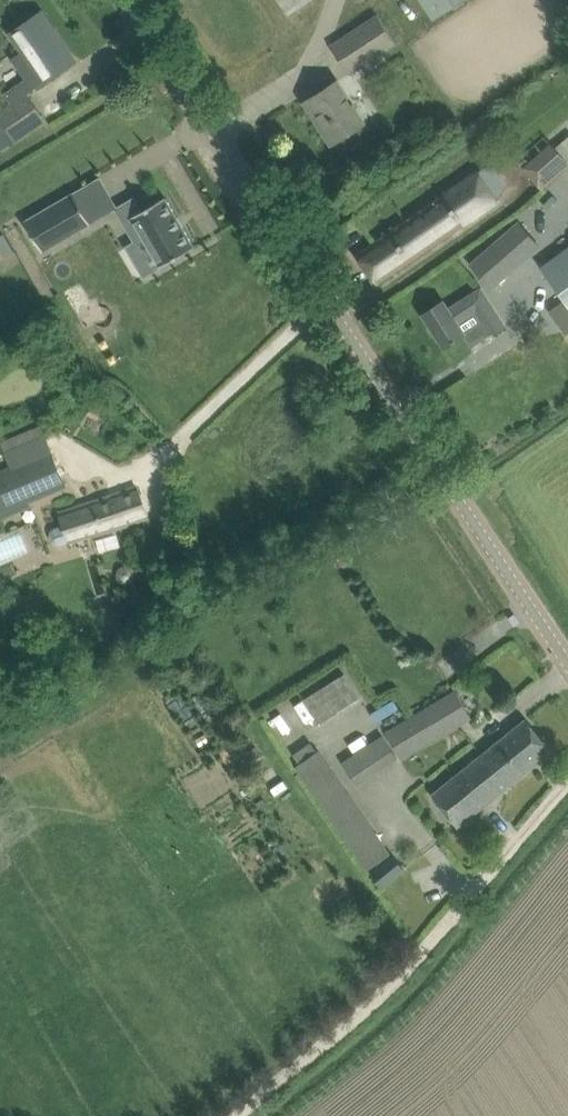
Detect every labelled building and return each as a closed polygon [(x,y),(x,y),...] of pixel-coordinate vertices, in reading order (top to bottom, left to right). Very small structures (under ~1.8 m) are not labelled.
[(297,0),(279,0),(285,8),(297,0)] [(436,19),(465,0),(423,0),(436,19)] [(27,78),(6,92),(13,103),(27,93),(28,94),(46,81),(46,82),(75,61),(74,59),(72,61),(51,30),(53,28),(41,11),(11,31),(25,50),(13,58),(27,78)] [(397,42),(379,14),(333,44),(351,72),(397,42)] [(333,142),(351,130),(363,122),(337,81),(310,99),(325,123),(322,125),(333,142)] [(0,134),(0,154),(47,120),(28,94),(27,93),(13,103),(0,112),(0,113),(10,127),(0,134)] [(567,166),(567,160),(552,141),(522,166),(542,188),(567,166)] [(380,284),(501,201),(480,169),(358,253),(380,284)] [(74,191),(26,220),(44,251),(92,223),(74,191)] [(135,196),(117,207),(136,241),(144,237),(161,266),(195,246),(166,196),(143,210),(135,196)] [(492,287),(509,272),(539,244),(519,222),(472,264),(492,287)] [(541,265),(567,303),(567,246),(541,265)] [(445,347),(465,334),(472,346),(506,324),(482,287),(449,308),(444,300),(423,313),(445,347)] [(51,451),(39,424),(0,441),(11,468),(0,473),(0,516),(1,518),(31,505),(29,501),(45,493),(66,484),(51,451)] [(133,523),(150,517),(137,485),(60,511),(64,523),(54,527),(51,531),(50,534),(53,542),(55,544),(59,545),(71,541),(133,523)] [(362,692),(346,669),(304,698),(321,721),(362,692)] [(455,691),(388,732),(403,757),(471,716),(455,691)] [(551,749),(526,718),(433,794),(458,825),(551,749)] [(398,753),(382,730),(340,758),(356,782),(398,753)] [(320,748),(295,764),(367,869),(391,852),(320,748)] [(405,868),(395,854),(372,873),(382,886),(405,868)]
